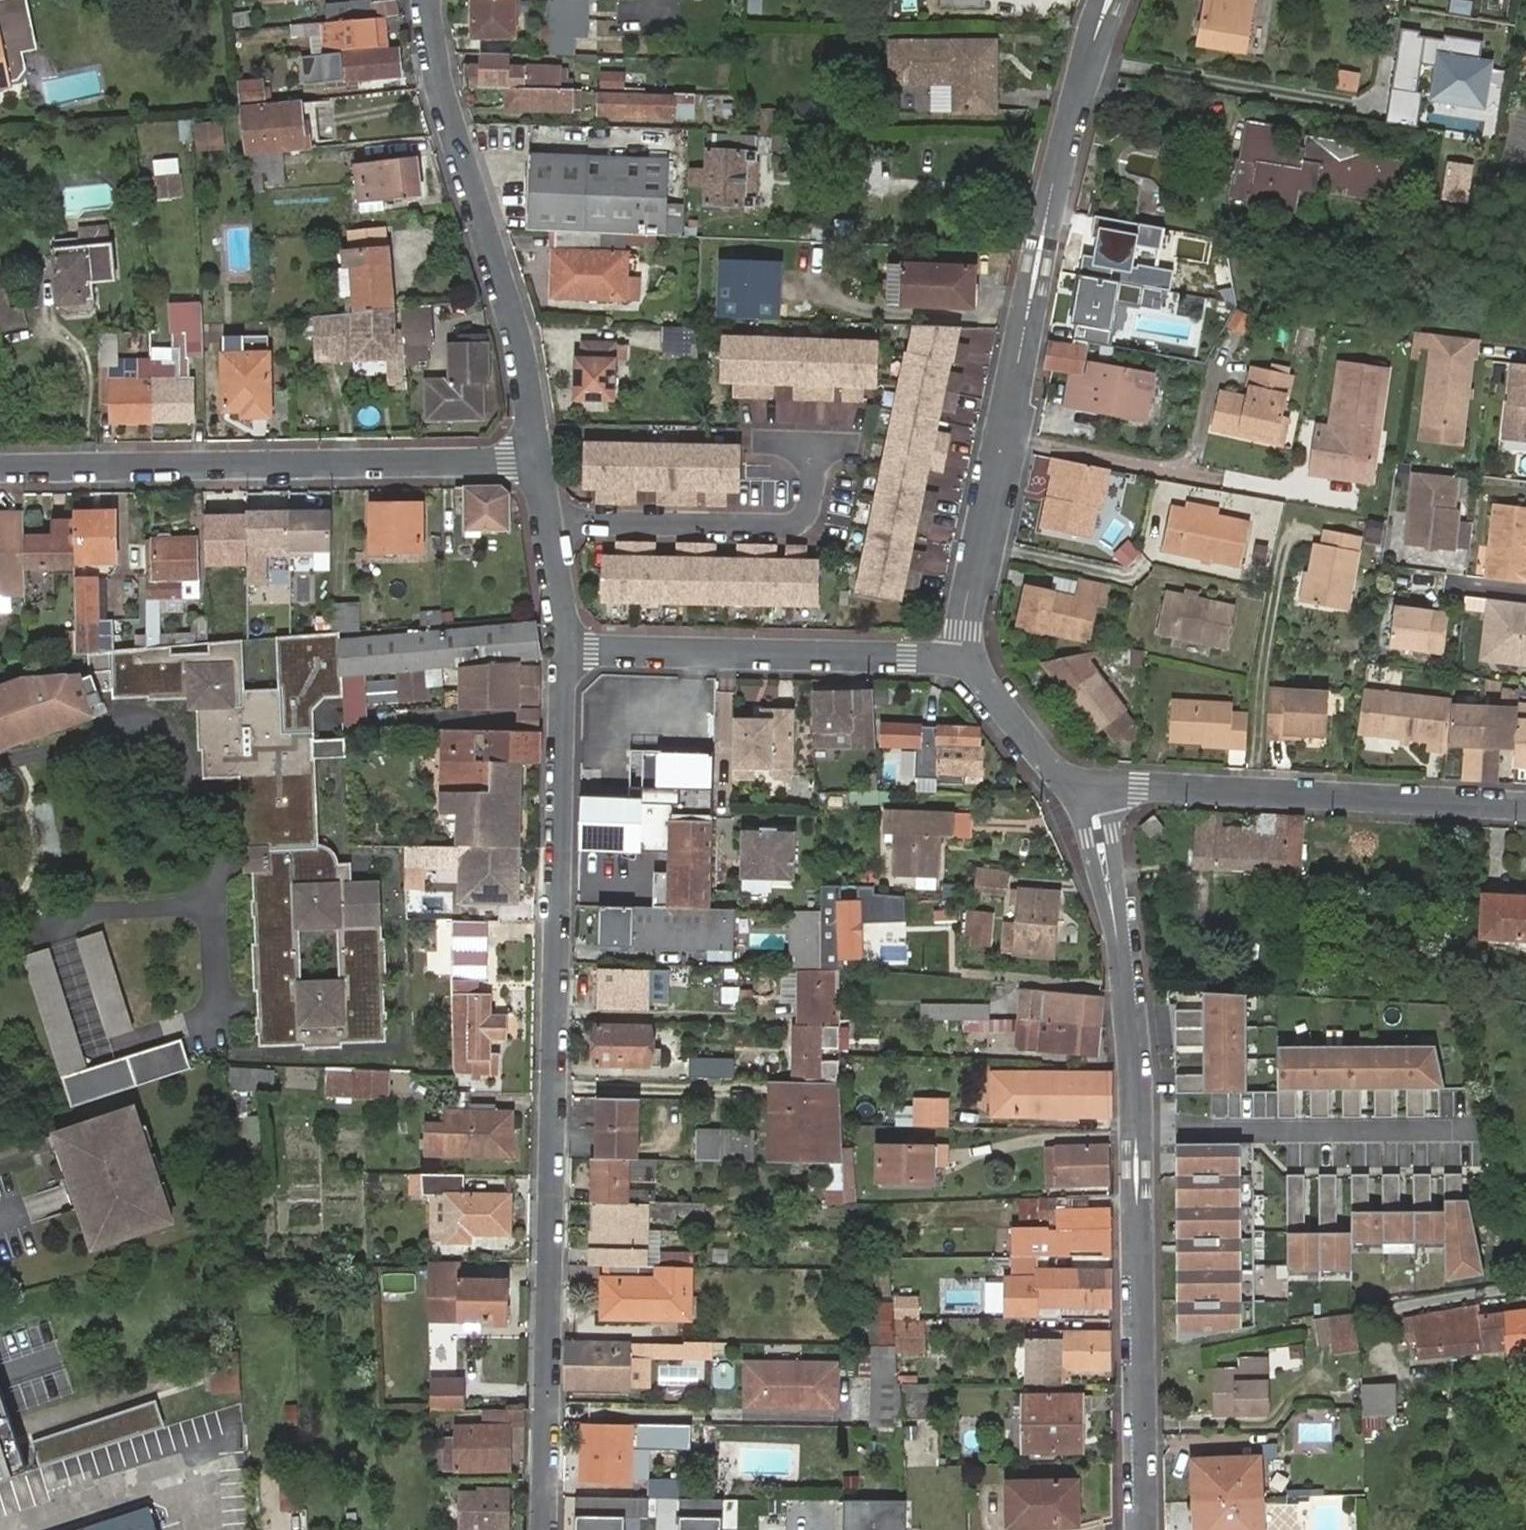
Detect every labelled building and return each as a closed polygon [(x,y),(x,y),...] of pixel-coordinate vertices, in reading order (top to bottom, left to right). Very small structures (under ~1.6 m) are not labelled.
[(0,1),(0,32),(31,26),(25,0),(7,0),(0,1)] [(403,0),(395,0),(395,3),(371,6),(373,20),(385,19),(397,17),(396,5),(404,4),(403,0)] [(514,0),(472,0),(472,40),(515,40),(514,0)] [(548,56),(573,57),(573,38),(587,38),(587,0),(547,0),(548,56)] [(1205,2),(1198,45),(1243,50),(1251,0),(1238,0),(1237,5),(1213,3),(1205,2)] [(1472,5),(1450,2),(1448,17),(1470,20),(1472,5)] [(373,20),(371,6),(353,7),(354,21),(373,20)] [(354,21),(353,7),(327,10),(327,25),(354,21)] [(323,35),(325,56),(389,50),(385,19),(373,20),(354,21),(327,25),(322,25),(323,35)] [(231,25),(232,34),(247,32),(246,23),(231,25)] [(322,25),(305,26),(306,36),(323,35),(322,25)] [(0,32),(0,88),(9,87),(8,79),(17,77),(24,68),(20,51),(35,48),(31,26),(0,32)] [(1481,43),(1403,31),(1388,123),(1417,128),(1427,66),(1434,67),(1429,103),(1487,112),(1494,63),(1478,61),(1481,43)] [(323,35),(308,37),(311,57),(325,56),(323,35)] [(997,50),(891,48),(891,50),(901,51),(899,64),(891,64),(890,88),(932,90),(931,120),(952,120),(995,121),(996,72),(988,73),(988,61),(996,60),(997,50)] [(901,51),(891,50),(891,64),(899,64),(901,51)] [(330,85),(400,78),(398,51),(311,60),(312,71),(329,69),(330,85)] [(996,72),(996,60),(988,61),(988,73),(996,72)] [(465,66),(464,90),(486,91),(488,88),(503,88),(522,89),(525,91),(570,92),(571,82),(558,82),(559,70),(488,70),(486,67),(465,66)] [(621,74),(600,74),(600,89),(621,89),(621,74)] [(241,105),(264,103),(262,82),(239,85),(241,105)] [(579,111),(579,92),(570,92),(525,91),(503,91),(502,111),(569,114),(569,111),(579,111)] [(704,93),(702,123),(728,125),(731,95),(704,93)] [(691,103),(691,94),(673,94),(672,96),(596,94),(597,114),(674,116),(675,102),(691,103)] [(690,117),(691,103),(675,102),(674,116),(690,117)] [(245,155),(250,155),(282,152),(319,149),(318,143),(303,145),(301,112),(315,111),(314,105),(241,112),(245,155)] [(318,143),(315,111),(301,112),(303,145),(318,143)] [(1239,174),(1235,194),(1250,196),(1248,207),(1270,211),(1272,200),(1296,204),(1299,188),(1319,192),(1320,186),(1367,194),(1368,189),(1399,194),(1402,180),(1407,182),(1409,165),(1373,159),(1361,156),(1363,145),(1330,139),(1328,153),(1303,149),(1300,148),(1300,152),(1278,148),(1281,127),(1250,121),(1244,153),(1250,154),(1249,161),(1236,159),(1234,172),(1239,174)] [(224,123),(200,126),(202,151),(225,148),(224,123)] [(1305,136),(1303,149),(1328,153),(1330,139),(1305,136)] [(708,152),(704,206),(753,211),(754,201),(743,199),(747,164),(757,165),(757,156),(759,144),(719,141),(718,154),(708,152)] [(1361,156),(1373,159),(1375,147),(1363,145),(1361,156)] [(250,155),(250,157),(251,175),(269,173),(269,182),(284,180),(282,152),(250,155)] [(624,236),(683,238),(684,206),(665,205),(667,163),(530,157),(527,232),(553,233),(624,236)] [(374,214),(374,204),(401,201),(402,208),(412,206),(411,201),(419,200),(414,161),(348,167),(351,200),(353,217),(374,214)] [(1470,172),(1449,169),(1445,201),(1465,203),(1470,172)] [(156,197),(182,197),(183,173),(156,173),(156,197)] [(1235,194),(1234,205),(1248,207),(1250,196),(1235,194)] [(1272,200),(1270,211),(1294,215),(1296,204),(1272,200)] [(79,228),(80,239),(80,249),(111,246),(109,225),(79,228)] [(354,314),(392,310),(387,250),(384,250),(383,228),(348,232),(349,254),(348,254),(354,314)] [(551,298),(622,301),(623,278),(624,236),(553,233),(551,298)] [(89,315),(94,309),(92,286),(116,284),(113,246),(111,246),(80,249),(80,239),(54,241),(55,251),(60,312),(67,318),(89,315)] [(891,302),(977,306),(979,266),(893,262),(891,302)] [(720,264),(716,320),(778,322),(780,267),(749,266),(720,264)] [(1143,289),(1079,277),(1069,330),(1118,340),(1124,309),(1139,312),(1143,289)] [(641,278),(623,278),(622,301),(640,302),(641,278)] [(0,289),(0,329),(24,324),(20,308),(8,308),(5,288),(0,289)] [(1165,294),(1145,290),(1143,302),(1163,306),(1165,294)] [(1161,314),(1163,306),(1143,302),(1141,310),(1161,314)] [(431,348),(428,306),(401,309),(403,332),(404,348),(431,348)] [(203,358),(200,307),(168,309),(168,334),(187,333),(188,357),(203,358)] [(1236,309),(1227,329),(1241,335),(1251,315),(1236,309)] [(315,368),(405,360),(404,348),(403,332),(394,332),(392,310),(354,314),(310,318),(315,368)] [(948,414),(959,417),(966,383),(956,381),(959,368),(967,370),(972,353),(962,351),(967,330),(924,328),(918,359),(915,359),(902,415),(948,417),(948,414)] [(698,346),(698,330),(662,329),(662,346),(698,346)] [(117,362),(117,335),(99,337),(99,367),(117,368),(117,362)] [(1465,434),(1476,343),(1436,338),(1414,336),(1413,345),(1412,347),(1412,351),(1434,353),(1424,428),(1465,434)] [(881,350),(727,342),(725,384),(737,385),(737,400),(775,402),(776,387),(799,389),(798,403),(834,405),(835,391),(846,392),(846,406),(865,407),(867,393),(878,394),(878,393),(881,350)] [(486,345),(457,346),(449,346),(450,384),(423,384),(426,419),(480,418),(478,383),(487,383),(486,345)] [(582,379),(576,378),(575,399),(611,401),(614,363),(628,364),(629,347),(615,348),(584,345),(584,361),(582,379)] [(1047,367),(1055,369),(1070,371),(1081,373),(1086,351),(1051,345),(1047,367)] [(405,360),(406,373),(432,372),(431,348),(404,348),(405,360)] [(269,408),(267,355),(221,357),(223,414),(243,413),(243,409),(269,408)] [(151,424),(150,362),(117,362),(117,368),(118,380),(111,381),(111,424),(151,424)] [(162,363),(150,362),(151,424),(192,424),(193,381),(185,380),(186,370),(161,369),(162,363)] [(1151,375),(1085,364),(1084,373),(1081,373),(1070,371),(1064,408),(1111,418),(1112,409),(1143,415),(1151,375)] [(1339,368),(1330,432),(1330,434),(1323,440),(1316,438),(1310,480),(1371,488),(1374,467),(1368,466),(1371,434),(1378,435),(1386,374),(1339,368)] [(1514,368),(1509,406),(1508,406),(1504,442),(1525,445),(1525,369),(1514,368)] [(194,369),(186,370),(185,380),(193,381),(194,369)] [(1208,436),(1245,444),(1247,438),(1276,444),(1278,433),(1290,382),(1249,372),(1243,403),(1217,398),(1208,436)] [(243,409),(243,413),(243,418),(269,417),(269,408),(243,409)] [(1112,409),(1111,418),(1142,423),(1143,415),(1112,409)] [(948,417),(902,415),(901,420),(862,604),(903,612),(907,596),(922,599),(930,561),(915,558),(921,534),(935,537),(943,501),(929,498),(934,475),(947,478),(954,442),(943,439),(948,417)] [(1330,434),(1330,432),(1317,431),(1316,438),(1323,440),(1330,434)] [(1276,444),(1247,438),(1245,444),(1274,451),(1276,444)] [(693,497),(694,454),(587,449),(584,492),(594,493),(594,507),(631,508),(632,494),(656,495),(656,509),(692,511),(693,497)] [(737,456),(694,454),(693,497),(703,498),(704,511),(722,512),(723,497),(736,498),(737,456)] [(1096,512),(1104,471),(1047,461),(1044,477),(1053,479),(1049,503),(1043,501),(1037,532),(1086,541),(1091,511),(1096,512)] [(1040,500),(1043,501),(1049,503),(1053,479),(1044,477),(1040,500)] [(1451,504),(1457,505),(1459,483),(1416,479),(1409,548),(1457,553),(1460,516),(1456,515),(1452,515),(1451,504)] [(508,530),(508,496),(499,488),(455,488),(455,497),(466,496),(467,531),(508,530)] [(1186,503),(1184,513),(1216,520),(1218,510),(1186,503)] [(370,551),(420,550),(420,505),(370,505),(370,551)] [(291,555),(315,555),(315,550),(333,550),(332,509),(290,510),(291,555)] [(1496,509),(1487,581),(1525,586),(1525,513),(1496,509)] [(248,587),(267,587),(266,563),(291,563),(291,555),(290,510),(262,510),(262,515),(247,515),(248,563),(248,587)] [(1161,554),(1240,571),(1250,527),(1216,520),(1184,513),(1171,510),(1161,554)] [(23,596),(23,535),(23,511),(0,511),(0,596),(23,596)] [(114,511),(73,511),(73,521),(73,562),(114,562),(114,511)] [(247,515),(205,516),(205,563),(248,563),(247,515)] [(23,535),(23,596),(73,591),(73,577),(73,562),(73,521),(50,520),(50,536),(23,535)] [(1370,527),(1367,540),(1380,544),(1383,529),(1370,527)] [(1342,616),(1358,540),(1326,532),(1322,548),(1314,546),(1302,607),(1342,616)] [(143,631),(144,637),(158,636),(157,615),(157,599),(181,598),(182,591),(196,591),(195,538),(152,538),(152,545),(153,573),(143,572),(143,631)] [(1380,544),(1367,540),(1365,548),(1378,551),(1380,544)] [(600,603),(690,605),(691,551),(677,551),(676,563),(652,563),(653,550),(615,549),(615,561),(602,562),(600,603)] [(691,551),(690,605),(817,609),(817,569),(803,568),(804,555),(785,554),(783,567),(773,567),(774,554),(736,552),(735,566),(711,565),(712,552),(691,551)] [(81,618),(82,644),(111,643),(111,618),(96,617),(94,578),(73,577),(73,591),(73,618),(81,618)] [(1105,588),(1077,583),(1073,601),(1024,590),(1016,626),(1068,639),(1070,630),(1088,635),(1094,608),(1100,609),(1105,588)] [(1233,609),(1164,592),(1154,634),(1223,651),(1233,609)] [(181,598),(157,599),(157,615),(183,614),(181,598)] [(1491,648),(1497,601),(1489,600),(1484,646),(1491,648)] [(1525,667),(1525,605),(1497,601),(1491,648),(1492,648),(1500,649),(1498,663),(1525,667)] [(360,605),(334,605),(335,631),(338,631),(362,629),(360,605)] [(1391,648),(1443,654),(1447,616),(1395,609),(1391,648)] [(442,623),(442,612),(421,613),(422,625),(442,623)] [(183,644),(206,642),(206,613),(191,613),(191,634),(181,635),(183,644)] [(73,618),(73,644),(82,644),(81,618),(73,618)] [(521,663),(541,661),(541,658),(536,623),(339,641),(342,679),(399,674),(426,672),(461,669),(521,663)] [(1070,630),(1068,639),(1087,641),(1088,635),(1070,630)] [(335,631),(277,637),(280,688),(282,729),(294,728),(293,703),(312,702),(322,692),(343,690),(342,679),(339,641),(338,631),(335,631)] [(169,645),(183,644),(181,635),(158,636),(144,637),(145,647),(169,645)] [(256,638),(255,673),(274,673),(275,639),(256,638)] [(305,1034),(306,1045),(344,1043),(344,1039),(343,1032),(352,1031),(353,1039),(385,1037),(384,1022),(386,1022),(386,1011),(384,1011),(382,978),(385,978),(383,937),(380,937),(379,918),(351,919),(350,880),(349,862),(348,862),(336,862),(336,861),(335,856),(332,851),(328,847),(323,844),(317,844),(316,844),(312,754),(311,737),(311,727),(294,729),(282,729),(280,688),(240,690),(230,690),(228,660),(239,660),(238,640),(207,642),(208,650),(170,653),(169,645),(145,647),(86,652),(88,670),(78,674),(24,677),(0,686),(0,748),(42,733),(41,728),(79,714),(81,718),(104,711),(96,690),(98,690),(111,689),(111,694),(150,692),(150,695),(201,693),(202,703),(199,703),(199,704),(202,772),(232,771),(231,751),(241,750),(245,848),(256,847),(257,865),(256,865),(256,866),(258,899),(256,900),(256,911),(258,911),(260,943),(256,943),(259,984),(262,985),(263,1016),(261,1016),(262,1028),(264,1027),(264,1041),(264,1042),(266,1042),(297,1041),(297,1034),(305,1034)] [(1482,661),(1498,663),(1500,649),(1492,648),(1491,648),(1484,646),(1482,661)] [(1094,652),(1081,655),(1086,664),(1098,657),(1094,652)] [(1133,727),(1094,677),(1086,664),(1081,655),(1044,664),(1066,697),(1094,735),(1103,728),(1114,745),(1116,742),(1131,744),(1133,727)] [(239,660),(228,660),(230,690),(240,690),(239,660)] [(461,669),(460,709),(514,711),(520,711),(520,704),(540,705),(541,671),(521,670),(521,663),(461,669)] [(399,674),(402,701),(429,699),(426,672),(399,674)] [(1446,748),(1451,708),(1452,700),(1362,690),(1356,733),(1402,739),(1411,740),(1428,743),(1427,751),(1445,753),(1446,748)] [(1326,696),(1266,692),(1263,740),(1280,741),(1281,734),(1323,737),(1326,696)] [(824,734),(824,749),(872,748),(871,694),(817,695),(819,734),(824,734)] [(817,695),(813,695),(815,750),(824,749),(824,734),(819,734),(817,695)] [(1227,751),(1244,752),(1246,713),(1228,712),(1228,702),(1168,699),(1166,744),(1200,746),(1200,742),(1227,743),(1227,751)] [(1525,771),(1525,708),(1517,707),(1517,710),(1514,751),(1512,770),(1525,771)] [(1517,710),(1451,708),(1446,748),(1461,749),(1460,783),(1496,785),(1497,751),(1514,751),(1517,710)] [(514,732),(539,732),(539,722),(540,711),(520,711),(514,711),(514,721),(514,732)] [(763,719),(794,720),(795,712),(760,711),(759,719),(763,719)] [(79,714),(41,728),(42,733),(81,718),(79,714)] [(737,718),(735,718),(734,779),(755,779),(756,770),(772,770),(772,773),(779,779),(790,780),(795,771),(796,720),(794,720),(763,719),(763,724),(756,723),(756,719),(737,718)] [(918,728),(916,774),(937,774),(937,784),(964,786),(965,776),(984,776),(986,749),(979,748),(980,729),(939,727),(939,729),(918,728)] [(539,732),(514,732),(444,732),(442,813),(459,813),(459,847),(518,849),(521,766),(538,766),(539,732)] [(344,735),(311,737),(312,754),(345,753),(344,735)] [(1200,751),(1227,751),(1227,743),(1200,742),(1200,746),(1200,751)] [(628,798),(579,795),(577,849),(672,853),(669,906),(709,907),(712,821),(713,820),(714,758),(658,754),(654,758),(643,768),(641,770),(640,790),(628,789),(628,798)] [(878,777),(866,777),(866,792),(879,792),(878,777)] [(1290,816),(1197,811),(1194,867),(1285,872),(1290,816)] [(936,882),(938,838),(949,839),(950,816),(886,814),(885,838),(894,838),(892,880),(936,882)] [(1163,831),(1152,816),(1139,827),(1150,841),(1163,831)] [(1303,817),(1290,816),(1285,872),(1299,872),(1303,817)] [(767,840),(767,833),(747,833),(745,881),(797,882),(798,834),(778,833),(778,839),(767,840)] [(420,847),(402,846),(402,859),(419,860),(420,847)] [(459,847),(420,847),(419,860),(467,862),(466,902),(517,903),(518,849),(459,847)] [(1005,891),(1006,874),(979,872),(978,890),(1005,891)] [(379,918),(378,879),(350,880),(351,919),(379,918)] [(823,885),(823,903),(827,903),(841,902),(840,886),(823,885)] [(1055,956),(1059,907),(1049,906),(1050,893),(1022,891),(1014,891),(1013,908),(1019,909),(1020,909),(1018,924),(1006,923),(1004,952),(1016,953),(1055,956)] [(1049,906),(1059,907),(1060,894),(1050,893),(1049,906)] [(1485,897),(1483,937),(1525,939),(1525,899),(1485,897)] [(416,922),(451,923),(451,902),(416,902),(416,922)] [(819,913),(821,960),(824,960),(829,960),(843,960),(863,959),(862,902),(841,902),(827,903),(823,903),(819,903),(819,913)] [(598,907),(597,947),(731,951),(732,910),(598,907)] [(819,913),(791,912),(791,931),(801,931),(801,952),(790,951),(789,970),(821,971),(821,960),(819,913)] [(981,926),(982,918),(972,917),(969,945),(987,947),(989,927),(981,926)] [(989,919),(982,918),(981,926),(989,927),(989,919)] [(451,936),(451,923),(416,922),(417,937),(442,937),(451,936)] [(452,979),(454,1072),(493,1078),(494,1062),(489,1063),(489,1042),(506,1042),(506,1021),(490,1020),(491,997),(476,998),(476,984),(484,984),(485,923),(451,923),(451,936),(452,961),(452,979)] [(801,952),(801,931),(791,931),(790,951),(801,952)] [(102,932),(77,940),(109,1037),(134,1028),(102,932)] [(452,961),(451,936),(442,937),(442,960),(452,961)] [(49,945),(24,954),(64,1073),(88,1065),(49,945)] [(443,979),(452,979),(452,961),(442,960),(443,979)] [(829,960),(824,960),(824,968),(843,969),(843,960),(829,960)] [(648,1012),(648,1001),(635,1001),(635,981),(649,981),(649,971),(596,970),(595,1011),(648,1012)] [(801,976),(803,1028),(837,1029),(834,977),(801,976)] [(635,1001),(648,1001),(649,981),(635,981),(635,1001)] [(1104,999),(1101,999),(1020,993),(1020,1024),(1025,1024),(1040,1025),(1102,1028),(1104,999)] [(1248,1027),(1248,995),(1204,993),(1204,1011),(1176,1011),(1176,1028),(1248,1027)] [(963,1012),(963,1023),(988,1024),(988,1011),(963,1012)] [(920,1012),(920,1024),(963,1023),(963,1012),(920,1012)] [(665,1016),(665,1024),(683,1025),(683,1016),(665,1016)] [(988,1024),(963,1023),(963,1035),(1025,1035),(1025,1024),(1020,1024),(988,1024)] [(1025,1024),(1025,1035),(1039,1035),(1040,1025),(1025,1024)] [(1099,1059),(1102,1028),(1040,1025),(1039,1035),(1038,1054),(1099,1059)] [(597,1027),(596,1066),(659,1069),(659,1051),(649,1051),(650,1029),(597,1027)] [(1248,1059),(1248,1027),(1176,1028),(1176,1046),(1204,1046),(1204,1060),(1248,1059)] [(803,1028),(798,1028),(796,1083),(823,1084),(823,1063),(823,1043),(841,1044),(841,1030),(837,1029),(803,1028)] [(88,1065),(64,1073),(74,1104),(193,1064),(193,1063),(190,1054),(183,1034),(88,1065)] [(1408,1045),(1375,1046),(1376,1089),(1376,1117),(1395,1117),(1395,1089),(1408,1089),(1408,1045)] [(1436,1045),(1408,1045),(1408,1089),(1408,1117),(1427,1117),(1427,1089),(1446,1089),(1436,1045)] [(1297,1118),(1297,1090),(1311,1090),(1311,1046),(1278,1046),(1278,1118),(1297,1118)] [(1343,1046),(1311,1046),(1311,1090),(1312,1118),(1330,1117),(1330,1090),(1344,1090),(1343,1046)] [(1375,1046),(1343,1046),(1344,1090),(1344,1117),(1362,1117),(1362,1089),(1376,1089),(1375,1046)] [(1248,1092),(1248,1059),(1204,1060),(1204,1074),(1176,1074),(1176,1093),(1248,1092)] [(687,1080),(733,1082),(733,1063),(687,1062),(687,1080)] [(823,1063),(823,1084),(836,1086),(836,1063),(823,1063)] [(357,1098),(355,1073),(328,1072),(326,1096),(357,1098)] [(386,1074),(355,1073),(357,1098),(385,1100),(386,1074)] [(993,1118),(1110,1116),(1110,1087),(1109,1073),(993,1077),(993,1118)] [(781,1165),(785,1086),(770,1086),(767,1165),(781,1165)] [(844,1169),(843,1131),(842,1088),(785,1086),(781,1165),(824,1167),(844,1169)] [(466,1094),(454,1094),(443,1094),(443,1113),(466,1113),(466,1094)] [(599,1112),(598,1157),(636,1159),(637,1098),(602,1097),(602,1112),(599,1112)] [(916,1131),(947,1132),(946,1101),(915,1101),(916,1131)] [(136,1105),(57,1131),(95,1245),(174,1219),(136,1105)] [(466,1113),(443,1113),(444,1128),(425,1128),(425,1155),(509,1157),(509,1113),(466,1113)] [(694,1161),(754,1164),(753,1134),(695,1133),(694,1161)] [(1254,1143),(1176,1144),(1177,1157),(1184,1157),(1184,1166),(1177,1179),(1178,1340),(1255,1325),(1254,1143)] [(1039,1148),(1039,1184),(1056,1184),(1106,1184),(1106,1147),(1039,1148)] [(878,1185),(933,1187),(933,1167),(947,1168),(948,1150),(879,1148),(878,1185)] [(656,1185),(656,1160),(636,1159),(598,1157),(594,1157),(593,1202),(645,1203),(650,1203),(649,1191),(627,1191),(627,1185),(656,1185)] [(844,1198),(844,1169),(824,1167),(824,1198),(844,1198)] [(461,1175),(421,1174),(421,1177),(422,1195),(444,1195),(445,1239),(467,1240),(467,1231),(508,1231),(508,1194),(462,1194),(461,1175)] [(1371,1174),(1354,1174),(1354,1232),(1354,1254),(1384,1253),(1384,1211),(1371,1212),(1371,1174)] [(1402,1174),(1384,1174),(1384,1211),(1384,1253),(1415,1253),(1415,1211),(1402,1211),(1402,1174)] [(1433,1174),(1415,1174),(1415,1211),(1415,1253),(1447,1253),(1446,1211),(1433,1211),(1433,1174)] [(1464,1174),(1446,1174),(1446,1211),(1447,1253),(1447,1281),(1486,1274),(1470,1200),(1464,1200),(1464,1174)] [(1306,1175),(1288,1175),(1288,1280),(1321,1280),(1320,1232),(1306,1232),(1306,1175)] [(1338,1175),(1320,1175),(1320,1232),(1321,1280),(1354,1280),(1354,1254),(1354,1232),(1338,1232),(1338,1175)] [(422,1195),(421,1177),(410,1177),(409,1195),(422,1195)] [(422,1195),(425,1239),(445,1239),(444,1195),(422,1195)] [(1056,1198),(1057,1209),(1084,1209),(1084,1197),(1056,1198)] [(1038,1209),(1038,1198),(1017,1198),(1018,1229),(1038,1229),(1038,1258),(1060,1257),(1060,1249),(1071,1249),(1071,1258),(1102,1257),(1102,1249),(1108,1249),(1107,1208),(1084,1209),(1057,1209),(1038,1209)] [(1056,1198),(1038,1198),(1038,1209),(1057,1209),(1056,1198)] [(593,1230),(594,1230),(645,1231),(645,1219),(645,1203),(593,1202),(593,1230)] [(650,1211),(650,1203),(645,1203),(645,1219),(656,1219),(655,1211),(650,1211)] [(656,1219),(694,1220),(694,1204),(650,1203),(650,1211),(655,1211),(656,1219)] [(703,1220),(703,1204),(694,1204),(694,1220),(703,1220)] [(594,1230),(593,1265),(606,1265),(667,1266),(667,1256),(658,1256),(658,1243),(646,1244),(646,1230),(645,1231),(594,1230)] [(686,1267),(693,1267),(693,1256),(667,1256),(667,1266),(686,1267)] [(1036,1271),(1036,1258),(1009,1258),(1010,1278),(1004,1278),(1004,1320),(1060,1319),(1060,1308),(1109,1307),(1109,1270),(1036,1271)] [(431,1279),(427,1278),(429,1320),(449,1320),(449,1294),(461,1294),(462,1320),(506,1321),(506,1280),(456,1280),(456,1264),(431,1264),(431,1279)] [(667,1266),(606,1265),(605,1283),(603,1283),(602,1305),(631,1305),(631,1316),(685,1317),(686,1267),(667,1266)] [(449,1320),(462,1320),(461,1294),(449,1294),(449,1320)] [(602,1315),(631,1316),(631,1305),(602,1305),(602,1315)] [(868,1317),(869,1343),(872,1343),(894,1343),(892,1324),(891,1307),(891,1305),(877,1305),(878,1317),(868,1317)] [(917,1323),(916,1306),(891,1307),(892,1324),(917,1323)] [(1337,1350),(1361,1348),(1357,1311),(1319,1315),(1321,1341),(1336,1339),(1337,1350)] [(1478,1311),(1457,1313),(1460,1355),(1505,1350),(1504,1338),(1512,1336),(1508,1315),(1479,1318),(1478,1311)] [(1460,1355),(1457,1313),(1407,1319),(1408,1328),(1416,1327),(1418,1341),(1420,1360),(1460,1355)] [(892,1324),(894,1343),(895,1358),(926,1358),(926,1323),(918,1323),(892,1324)] [(1416,1327),(1408,1328),(1408,1342),(1418,1341),(1416,1327)] [(1028,1342),(1028,1385),(1040,1385),(1066,1385),(1066,1368),(1110,1368),(1111,1333),(1062,1333),(1062,1342),(1028,1342)] [(1028,1333),(1028,1342),(1062,1342),(1062,1333),(1028,1333)] [(685,1357),(685,1343),(668,1343),(643,1343),(566,1343),(565,1388),(627,1388),(630,1389),(630,1360),(686,1360),(685,1357)] [(712,1357),(712,1343),(685,1343),(685,1357),(712,1357)] [(894,1343),(872,1343),(871,1428),(903,1429),(902,1418),(902,1405),(900,1383),(897,1383),(895,1358),(894,1343)] [(1300,1362),(1300,1349),(1289,1349),(1289,1362),(1300,1362)] [(212,1358),(213,1394),(240,1386),(239,1352),(212,1358)] [(1242,1361),(1243,1370),(1265,1368),(1265,1360),(1242,1361)] [(761,1403),(761,1409),(835,1410),(836,1366),(745,1364),(744,1403),(761,1403)] [(1265,1368),(1243,1370),(1214,1371),(1215,1414),(1268,1411),(1265,1368)] [(431,1379),(432,1411),(463,1410),(462,1378),(431,1379)] [(7,1417),(12,1415),(0,1380),(0,1397),(7,1417)] [(928,1383),(900,1383),(902,1405),(928,1405),(928,1383)] [(1362,1415),(1383,1414),(1392,1414),(1392,1384),(1362,1385),(1362,1404),(1362,1415)] [(1071,1435),(1082,1435),(1082,1412),(1091,1412),(1091,1396),(1023,1397),(1023,1451),(1072,1451),(1071,1435)] [(32,1442),(39,1463),(165,1421),(158,1400),(32,1442)] [(902,1405),(902,1418),(928,1418),(928,1405),(902,1405)] [(1338,1407),(1302,1406),(1300,1440),(1336,1441),(1338,1407)] [(509,1424),(525,1423),(525,1408),(509,1408),(482,1409),(483,1424),(454,1425),(454,1436),(444,1436),(446,1470),(511,1467),(509,1424)] [(1362,1415),(1363,1434),(1383,1433),(1383,1414),(1362,1415)] [(31,1472),(12,1415),(7,1417),(25,1474),(31,1472)] [(25,1474),(7,1417),(0,1419),(0,1482),(25,1474)] [(630,1482),(631,1427),(584,1426),(583,1481),(630,1482)] [(1082,1451),(1082,1435),(1071,1435),(1072,1451),(1082,1451)] [(1191,1501),(1259,1497),(1258,1459),(1191,1460),(1191,1501)] [(671,1481),(643,1481),(643,1497),(671,1497),(671,1481)] [(1007,1527),(1077,1527),(1077,1482),(1007,1482),(1007,1527)] [(508,1489),(487,1489),(487,1492),(460,1493),(460,1529),(508,1529),(508,1489)] [(1259,1497),(1191,1501),(1193,1529),(1258,1529),(1259,1497)] [(576,1498),(576,1529),(626,1529),(626,1518),(648,1518),(649,1499),(576,1498)] [(680,1499),(680,1529),(723,1529),(723,1500),(680,1499)] [(844,1501),(844,1529),(907,1529),(907,1500),(844,1501)] [(83,1529),(158,1529),(151,1508),(83,1529)]
